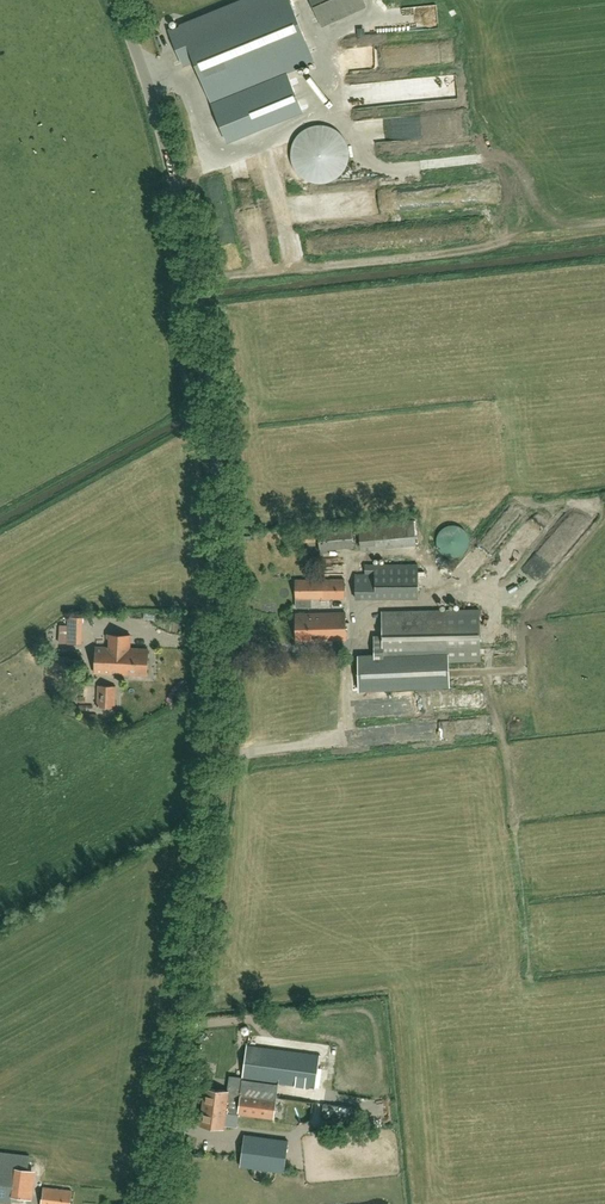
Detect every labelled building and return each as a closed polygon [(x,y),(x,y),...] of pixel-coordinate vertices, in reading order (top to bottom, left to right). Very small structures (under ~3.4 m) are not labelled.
[(219,120),(293,101),(288,82),(240,94),(239,89),(313,60),(289,0),(244,0),(170,30),(184,66),(195,61),(219,120)] [(365,6),(362,0),(309,0),(321,26),(365,6)] [(378,65),(376,53),(382,52),(381,46),(349,49),(350,64),(356,64),(355,59),(362,59),(363,66),(378,65)] [(360,549),(376,548),(416,545),(414,520),(358,524),(360,549)] [(319,553),(353,550),(350,525),(317,528),(319,553)] [(469,545),(470,541),(470,538),(468,534),(467,531),(465,529),(463,527),(460,526),(456,525),(453,525),(451,525),(448,525),(444,527),(442,529),(440,531),(438,535),(437,538),(437,541),(437,544),(438,546),(440,550),(442,552),(444,554),(447,556),(451,557),(453,557),(456,557),(459,556),(463,554),(465,552),(467,550),(468,548),(469,545)] [(301,542),(315,541),(314,531),(300,533),(301,542)] [(428,578),(428,571),(419,571),(417,564),(365,564),(365,574),(355,574),(356,599),(419,599),(419,578),(428,578)] [(296,599),(344,598),(344,579),(296,580),(296,599)] [(479,610),(446,610),(382,611),(383,636),(374,636),(375,655),(359,655),(359,690),(449,687),(448,661),(480,661),(479,610)] [(296,640),(346,639),(345,612),(296,613),(296,640)] [(82,643),(82,616),(68,616),(67,643),(82,643)] [(107,634),(107,638),(109,638),(109,646),(96,645),(95,673),(146,675),(148,648),(130,648),(130,635),(107,634)] [(116,686),(98,685),(97,707),(115,707),(116,686)] [(476,711),(485,709),(482,693),(473,695),(476,711)] [(245,1053),(246,1044),(232,1042),(230,1050),(245,1053)] [(314,1088),(319,1055),(247,1045),(243,1078),(314,1088)] [(273,1118),(276,1097),(205,1088),(200,1126),(223,1129),(227,1104),(239,1105),(238,1114),(273,1118)] [(284,1173),(288,1141),(244,1135),(241,1163),(240,1167),(284,1173)] [(11,1203),(12,1196),(23,1198),(24,1189),(25,1189),(29,1156),(0,1152),(0,1202),(11,1203)] [(72,1190),(42,1186),(40,1203),(70,1203),(72,1190)]
